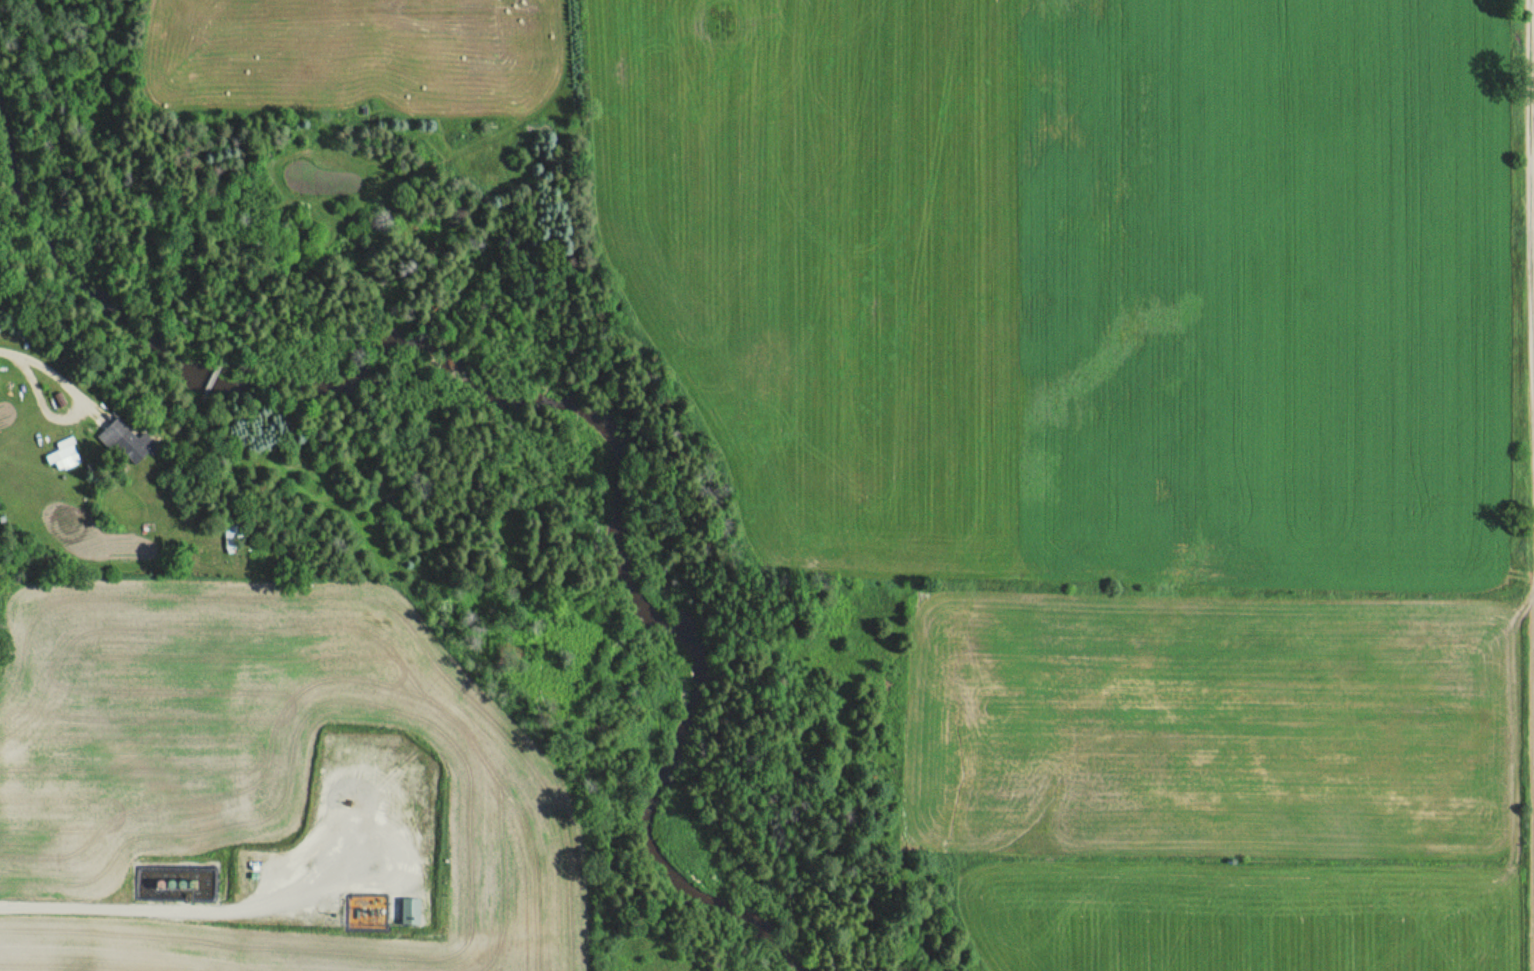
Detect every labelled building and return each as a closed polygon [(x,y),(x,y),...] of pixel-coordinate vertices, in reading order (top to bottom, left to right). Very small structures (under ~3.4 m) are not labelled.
[(110,450),(115,446),(133,466),(157,445),(144,431),(137,438),(117,416),(96,436),(110,450)] [(56,442),(58,451),(47,454),(52,471),(80,464),(72,437),(56,442)] [(223,525),(225,551),(234,550),(233,538),(247,537),(246,524),(223,525)] [(408,909),(421,909),(421,880),(408,880),(408,909)]
